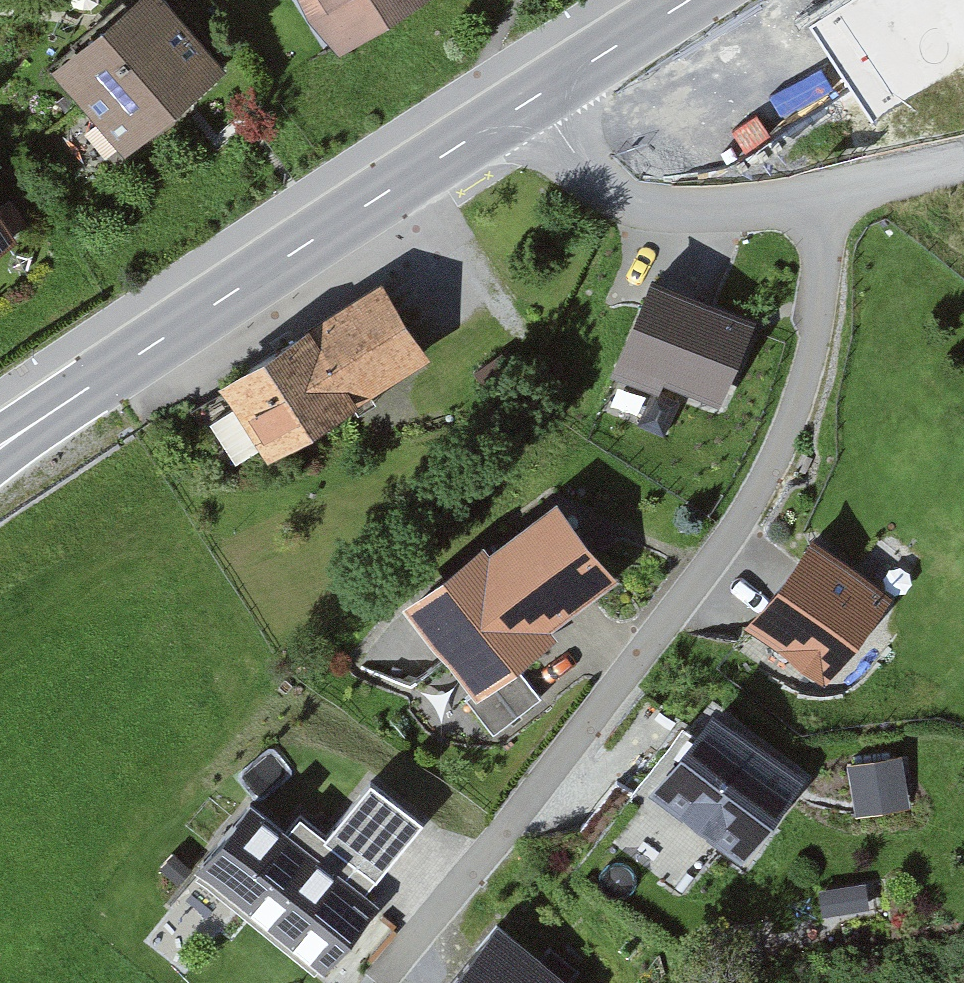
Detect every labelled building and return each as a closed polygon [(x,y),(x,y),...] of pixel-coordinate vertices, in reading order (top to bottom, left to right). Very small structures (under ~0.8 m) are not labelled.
[(53,75),(124,159),(225,73),(162,0),(141,0),(53,75)] [(340,55),(430,0),(306,0),(340,55)] [(817,24),(876,116),(963,60),(963,0),(855,0),(817,24)] [(0,216),(0,257),(19,245),(0,216)] [(755,326),(649,282),(609,376),(613,378),(658,396),(663,384),(721,408),(753,331),(755,326)] [(380,288),(217,391),(230,411),(206,426),(234,471),(258,455),(267,469),(357,413),(353,406),(426,360),(380,288)] [(502,354),(474,374),(486,391),(514,371),(502,354)] [(484,551),(405,612),(478,706),(520,673),(561,643),(552,632),(614,584),(556,509),(490,560),(484,551)] [(813,544),(749,630),(827,688),(891,601),(813,544)] [(541,701),(520,673),(478,706),(473,711),(494,738),(541,701)] [(810,777),(718,710),(697,739),(655,797),(667,806),(746,864),(810,777)] [(618,785),(584,832),(626,863),(667,806),(655,797),(697,739),(683,729),(633,796),(618,785)] [(901,758),(848,768),(858,819),(910,809),(901,758)] [(371,789),(327,842),(375,882),(419,828),(371,789)] [(252,807),(196,875),(323,979),(381,909),(364,895),(375,882),(327,842),(300,821),(287,836),(252,807)] [(174,856),(160,870),(176,886),(190,872),(174,856)] [(867,886),(818,894),(822,919),(871,910),(867,886)] [(498,931),(456,982),(563,982),(498,931)]
